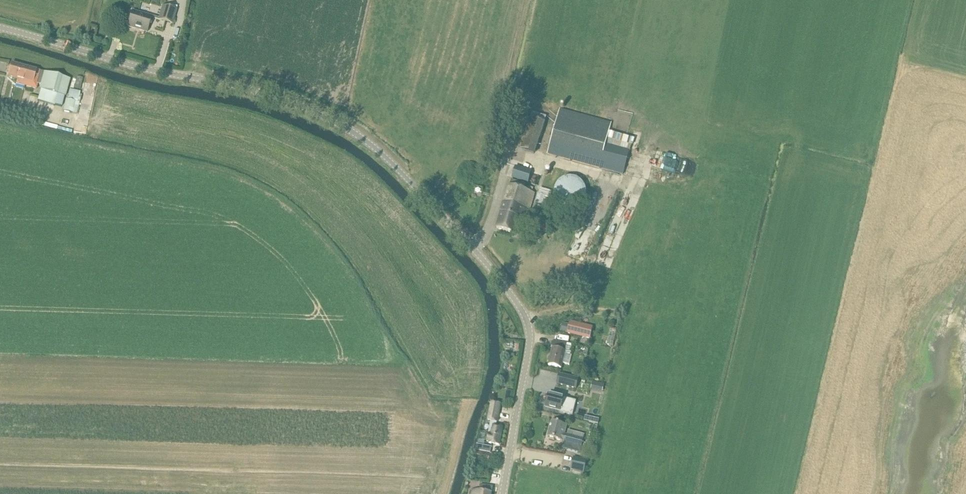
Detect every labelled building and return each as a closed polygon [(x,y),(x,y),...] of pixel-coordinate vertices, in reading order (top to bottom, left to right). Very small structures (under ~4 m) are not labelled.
[(163,6),(159,20),(172,24),(176,10),(163,6)] [(128,26),(147,32),(152,17),(132,11),(128,26)] [(12,63),(8,76),(18,79),(16,83),(24,86),(36,89),(38,84),(41,85),(40,89),(41,89),(38,101),(54,106),(55,105),(62,107),(63,101),(65,96),(70,79),(44,72),(44,73),(36,70),(12,63)] [(77,77),(74,88),(80,89),(83,78),(77,77)] [(73,113),(75,101),(66,99),(64,111),(73,113)] [(560,109),(553,135),(548,155),(624,175),(631,151),(606,144),(612,123),(560,109)] [(521,115),(511,147),(535,154),(546,123),(545,123),(546,117),(527,111),(525,116),(521,115)] [(651,149),(646,163),(691,176),(695,161),(651,149)] [(512,168),(509,176),(525,181),(528,172),(512,168)] [(586,198),(587,193),(586,188),(584,183),(580,180),(576,178),(571,177),(566,178),(561,180),(557,183),(555,188),(554,193),(555,198),(558,202),(561,206),(566,208),(571,209),(576,208),(580,206),(584,202),(586,198)] [(500,219),(497,228),(516,234),(521,218),(526,220),(529,211),(535,194),(532,193),(527,191),(525,191),(527,185),(512,180),(511,186),(500,219)] [(547,207),(552,191),(541,188),(535,204),(547,207)] [(541,224),(539,230),(547,233),(549,226),(541,224)] [(561,329),(560,331),(567,333),(579,336),(590,339),(593,327),(570,321),(569,324),(567,324),(563,323),(563,322),(562,323),(561,329)] [(610,333),(607,344),(613,346),(616,334),(610,333)] [(548,365),(558,368),(561,368),(565,353),(571,355),(573,345),(554,341),(548,365)] [(588,349),(579,347),(577,354),(586,356),(588,349)] [(559,374),(556,384),(577,389),(579,379),(559,374)] [(549,394),(545,407),(555,409),(560,411),(560,412),(573,415),(575,408),(576,401),(575,401),(558,396),(549,394)] [(491,401),(487,421),(493,422),(497,423),(498,423),(501,403),(491,401)] [(595,422),(600,405),(589,403),(585,420),(595,422)] [(493,422),(493,425),(492,430),(489,429),(487,441),(489,441),(489,443),(499,445),(503,427),(496,426),(497,423),(493,422)] [(552,422),(548,438),(549,438),(555,440),(564,442),(582,447),(584,439),(585,434),(577,432),(568,430),(567,435),(565,434),(567,425),(562,424),(552,422)] [(571,469),(583,472),(587,460),(574,457),(571,469)] [(493,487),(481,485),(480,491),(472,490),(472,493),(492,493),(493,487)]
